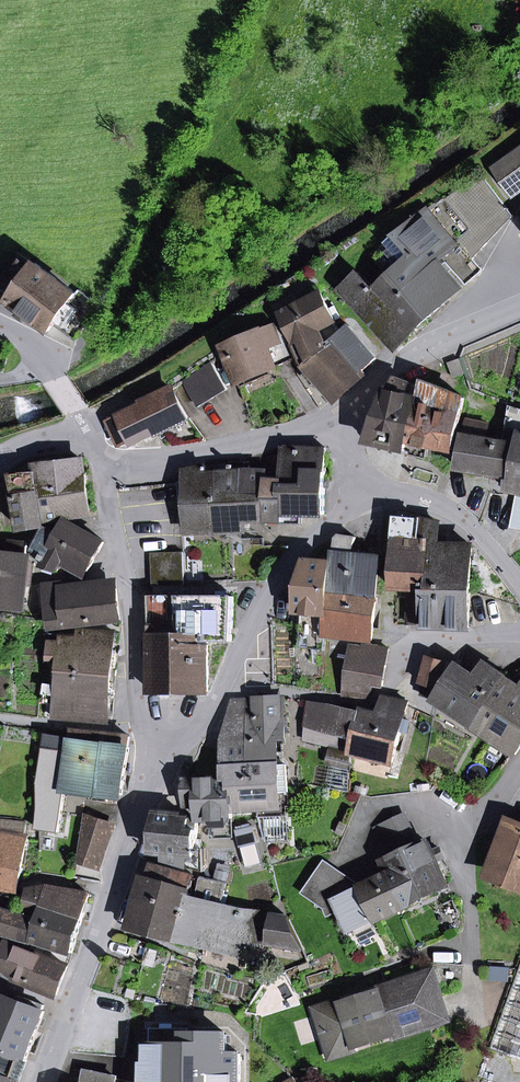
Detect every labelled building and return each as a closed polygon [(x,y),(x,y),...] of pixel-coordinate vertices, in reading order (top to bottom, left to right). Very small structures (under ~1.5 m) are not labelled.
[(494,169),(513,194),(519,189),(519,151),(494,169)] [(482,269),(473,259),(513,215),(481,174),(413,218),(394,235),(412,254),(390,275),(429,317),(462,287),(449,272),(439,261),(443,257),(453,268),(466,283),(482,269)] [(394,235),(386,243),(391,248),(377,261),(390,275),(412,254),(394,235)] [(34,265),(21,255),(0,283),(0,294),(20,309),(29,316),(49,331),(56,322),(70,304),(77,294),(36,263),(34,265)] [(449,272),(453,268),(443,257),(439,261),(449,272)] [(374,315),(401,343),(429,317),(390,275),(375,289),(359,272),(340,290),(369,320),(374,315)] [(321,292),(283,312),(297,342),(326,327),(335,322),(336,322),(321,292)] [(56,322),(65,329),(79,311),(70,304),(56,322)] [(24,322),(29,316),(20,309),(15,316),(24,322)] [(369,320),(382,334),(395,348),(401,343),(374,315),(369,320)] [(335,339),(342,333),(335,322),(326,327),(335,339)] [(223,346),(238,382),(296,357),(281,326),(276,324),(223,346)] [(342,333),(335,339),(326,327),(297,342),(306,363),(305,364),(312,372),(308,375),(314,382),(318,378),(336,398),(365,373),(363,371),(378,358),(350,326),(342,333)] [(448,363),(454,378),(465,374),(460,359),(448,363)] [(183,381),(199,406),(227,389),(211,364),(183,381)] [(370,442),(406,450),(408,440),(416,398),(406,396),(410,383),(396,378),(370,442)] [(424,382),(424,400),(416,398),(408,440),(415,441),(412,455),(426,458),(429,444),(454,450),(465,398),(424,382)] [(144,404),(108,422),(120,446),(155,428),(158,434),(188,419),(172,387),(143,401),(144,404)] [(506,489),(517,491),(519,492),(519,408),(511,406),(506,436),(515,437),(508,476),(506,489)] [(462,437),(457,467),(508,476),(515,437),(506,436),(505,443),(486,441),(489,425),(467,420),(462,437)] [(309,483),(325,484),(326,448),(282,447),(282,456),(273,456),(273,463),(287,464),(288,470),(309,471),(309,483)] [(12,475),(17,496),(87,489),(84,460),(37,466),(38,473),(12,475)] [(244,519),(264,519),(266,494),(249,493),(250,469),(250,465),(244,465),(244,463),(230,463),(231,471),(216,472),(216,477),(216,530),(244,530),(244,519)] [(283,514),(325,515),(325,484),(309,483),(309,471),(288,470),(287,464),(273,463),(272,472),(282,472),(282,482),(267,481),(266,494),(264,519),(264,522),(283,522),(283,514)] [(188,502),(189,531),(216,530),(216,477),(216,472),(207,472),(206,469),(208,469),(206,465),(187,468),(188,482),(188,502)] [(263,478),(264,470),(250,469),(249,493),(266,494),(267,481),(267,479),(263,478)] [(180,503),(188,502),(188,482),(180,482),(180,503)] [(44,522),(90,517),(87,489),(17,496),(22,529),(45,526),(44,522)] [(519,529),(519,492),(517,491),(510,527),(519,529)] [(421,522),(396,517),(394,556),(420,557),(421,522)] [(58,571),(65,558),(89,571),(105,542),(66,521),(59,533),(47,526),(34,551),(44,555),(43,559),(46,560),(44,567),(58,571)] [(392,588),(426,589),(470,591),(471,546),(447,545),(437,545),(437,540),(437,524),(421,522),(420,557),(394,556),(392,588)] [(340,578),(338,592),(376,596),(379,559),(359,557),(360,551),(353,549),(356,537),(340,535),(336,538),(334,555),(335,565),(339,565),(338,577),(340,578)] [(9,553),(3,552),(0,581),(0,603),(23,606),(27,574),(29,563),(30,556),(26,555),(27,543),(11,541),(9,553)] [(184,552),(152,554),(153,570),(184,569),(184,552)] [(338,577),(339,565),(335,565),(334,555),(331,563),(330,579),(337,580),(338,577)] [(301,646),(323,648),(324,635),(326,614),(327,614),(330,579),(331,563),(307,561),(302,574),(296,574),(295,582),(301,582),(299,600),(298,611),(304,612),(301,646)] [(153,570),(154,586),(185,585),(184,569),(153,570)] [(326,614),(324,635),(372,640),(376,596),(338,592),(340,578),(338,577),(337,580),(330,579),(327,614),(326,614)] [(48,586),(52,628),(121,620),(116,581),(64,587),(64,584),(48,586)] [(293,599),(299,600),(301,582),(295,582),(294,581),(293,599)] [(425,624),(425,626),(469,628),(470,591),(426,589),(426,597),(410,596),(409,623),(425,624)] [(233,641),(233,597),(180,598),(181,641),(209,641),(233,641)] [(151,658),(151,691),(209,691),(209,641),(181,641),(180,598),(150,598),(151,643),(151,658)] [(52,657),(61,658),(59,671),(110,676),(115,632),(88,630),(87,636),(54,636),(52,657)] [(368,697),(374,684),(383,686),(389,649),(366,645),(365,649),(351,646),(344,696),(368,697)] [(420,682),(426,684),(440,688),(448,663),(427,657),(420,682)] [(444,689),(437,700),(473,723),(503,677),(485,666),(477,679),(458,667),(444,689)] [(54,717),(106,722),(110,676),(59,671),(57,687),(56,705),(54,717)] [(519,688),(519,674),(509,681),(519,688)] [(471,726),(516,754),(519,747),(519,688),(509,681),(503,677),(473,723),(471,726)] [(426,684),(423,693),(437,700),(444,689),(440,688),(426,684)] [(43,704),(56,705),(57,687),(45,686),(43,704)] [(285,738),(283,698),(258,699),(260,735),(249,736),(251,765),(258,764),(278,763),(276,738),(285,738)] [(350,750),(393,762),(401,732),(404,719),(409,702),(384,698),(379,713),(361,709),(361,711),(350,750)] [(249,736),(260,735),(258,699),(232,700),(227,719),(228,735),(228,737),(249,736)] [(310,701),(305,740),(332,746),(350,750),(361,711),(310,701)] [(410,721),(404,719),(401,732),(407,734),(410,721)] [(76,731),(73,754),(64,752),(63,752),(59,787),(65,788),(72,789),(92,791),(118,794),(123,795),(127,761),(130,737),(103,734),(76,731)] [(258,764),(251,765),(249,736),(228,737),(228,735),(225,735),(228,751),(222,751),(225,780),(229,780),(257,779),(260,779),(258,764)] [(59,787),(63,752),(64,752),(66,739),(47,736),(39,784),(40,802),(37,829),(59,832),(65,788),(59,787)] [(337,760),(347,761),(350,750),(332,746),(329,758),(337,760)] [(331,789),(349,792),(347,761),(337,760),(331,789)] [(288,767),(279,768),(278,763),(258,764),(260,779),(257,779),(258,806),(281,806),(280,793),(290,792),(288,767)] [(229,780),(231,808),(258,806),(257,779),(229,780)] [(215,838),(233,837),(231,808),(229,780),(225,780),(188,781),(189,799),(200,798),(202,820),(215,819),(215,838)] [(91,800),(117,804),(118,794),(92,791),(91,800)] [(265,839),(290,838),(288,806),(291,806),(290,792),(280,793),(281,806),(258,806),(265,839)] [(205,849),(197,849),(199,820),(189,819),(189,823),(183,822),(184,815),(159,813),(154,852),(168,854),(167,862),(204,871),(205,849)] [(390,859),(384,861),(390,874),(406,905),(448,886),(437,860),(433,852),(429,841),(419,846),(405,816),(376,829),(390,859)] [(87,817),(81,861),(101,868),(115,826),(87,817)] [(2,819),(0,826),(0,831),(25,836),(26,822),(2,819)] [(490,850),(495,852),(488,872),(492,873),(511,823),(506,821),(500,837),(496,835),(490,850)] [(511,823),(492,873),(519,884),(519,826),(511,823)] [(262,864),(253,827),(238,831),(247,868),(262,864)] [(16,891),(27,836),(25,836),(0,831),(0,890),(16,891)] [(437,860),(444,858),(440,849),(433,852),(437,860)] [(340,911),(336,901),(345,887),(352,891),(361,886),(327,861),(324,865),(342,878),(323,905),(330,916),(340,911)] [(137,924),(177,935),(189,900),(193,875),(153,864),(148,881),(137,924)] [(324,865),(305,892),(323,905),(342,878),(324,865)] [(340,911),(350,931),(355,929),(374,920),(406,905),(390,874),(375,881),(374,879),(361,886),(352,891),(345,887),(336,901),(340,911)] [(189,900),(177,935),(200,942),(210,902),(222,905),(227,883),(202,878),(196,902),(189,900)] [(141,879),(129,921),(137,924),(148,881),(141,879)] [(29,893),(26,907),(41,913),(43,908),(83,920),(90,894),(49,887),(29,893)] [(273,912),(245,910),(222,905),(210,902),(200,942),(234,952),(238,938),(263,945),(273,912)] [(73,953),(83,920),(43,908),(41,913),(39,920),(0,908),(0,932),(7,934),(8,932),(73,953)] [(272,917),(268,943),(304,949),(290,919),(272,917)] [(355,929),(359,938),(378,928),(374,920),(355,929)] [(5,943),(0,957),(0,965),(15,978),(57,995),(68,967),(22,947),(21,949),(5,943)] [(491,1049),(519,1060),(519,970),(491,1049)] [(318,1010),(332,1054),(446,1018),(432,974),(318,1010)] [(27,1060),(45,1012),(43,1011),(44,1006),(18,995),(15,1001),(5,997),(0,1012),(0,1050),(27,1060)] [(144,1081),(234,1081),(234,1080),(239,1079),(240,1079),(240,1054),(239,1054),(227,1054),(227,1036),(227,1035),(188,1034),(185,1034),(185,1046),(150,1046),(148,1046),(147,1063),(145,1063),(144,1081)] [(27,1060),(0,1050),(0,1081),(19,1081),(27,1060)] [(84,1081),(115,1081),(116,1078),(87,1071),(84,1081)]
